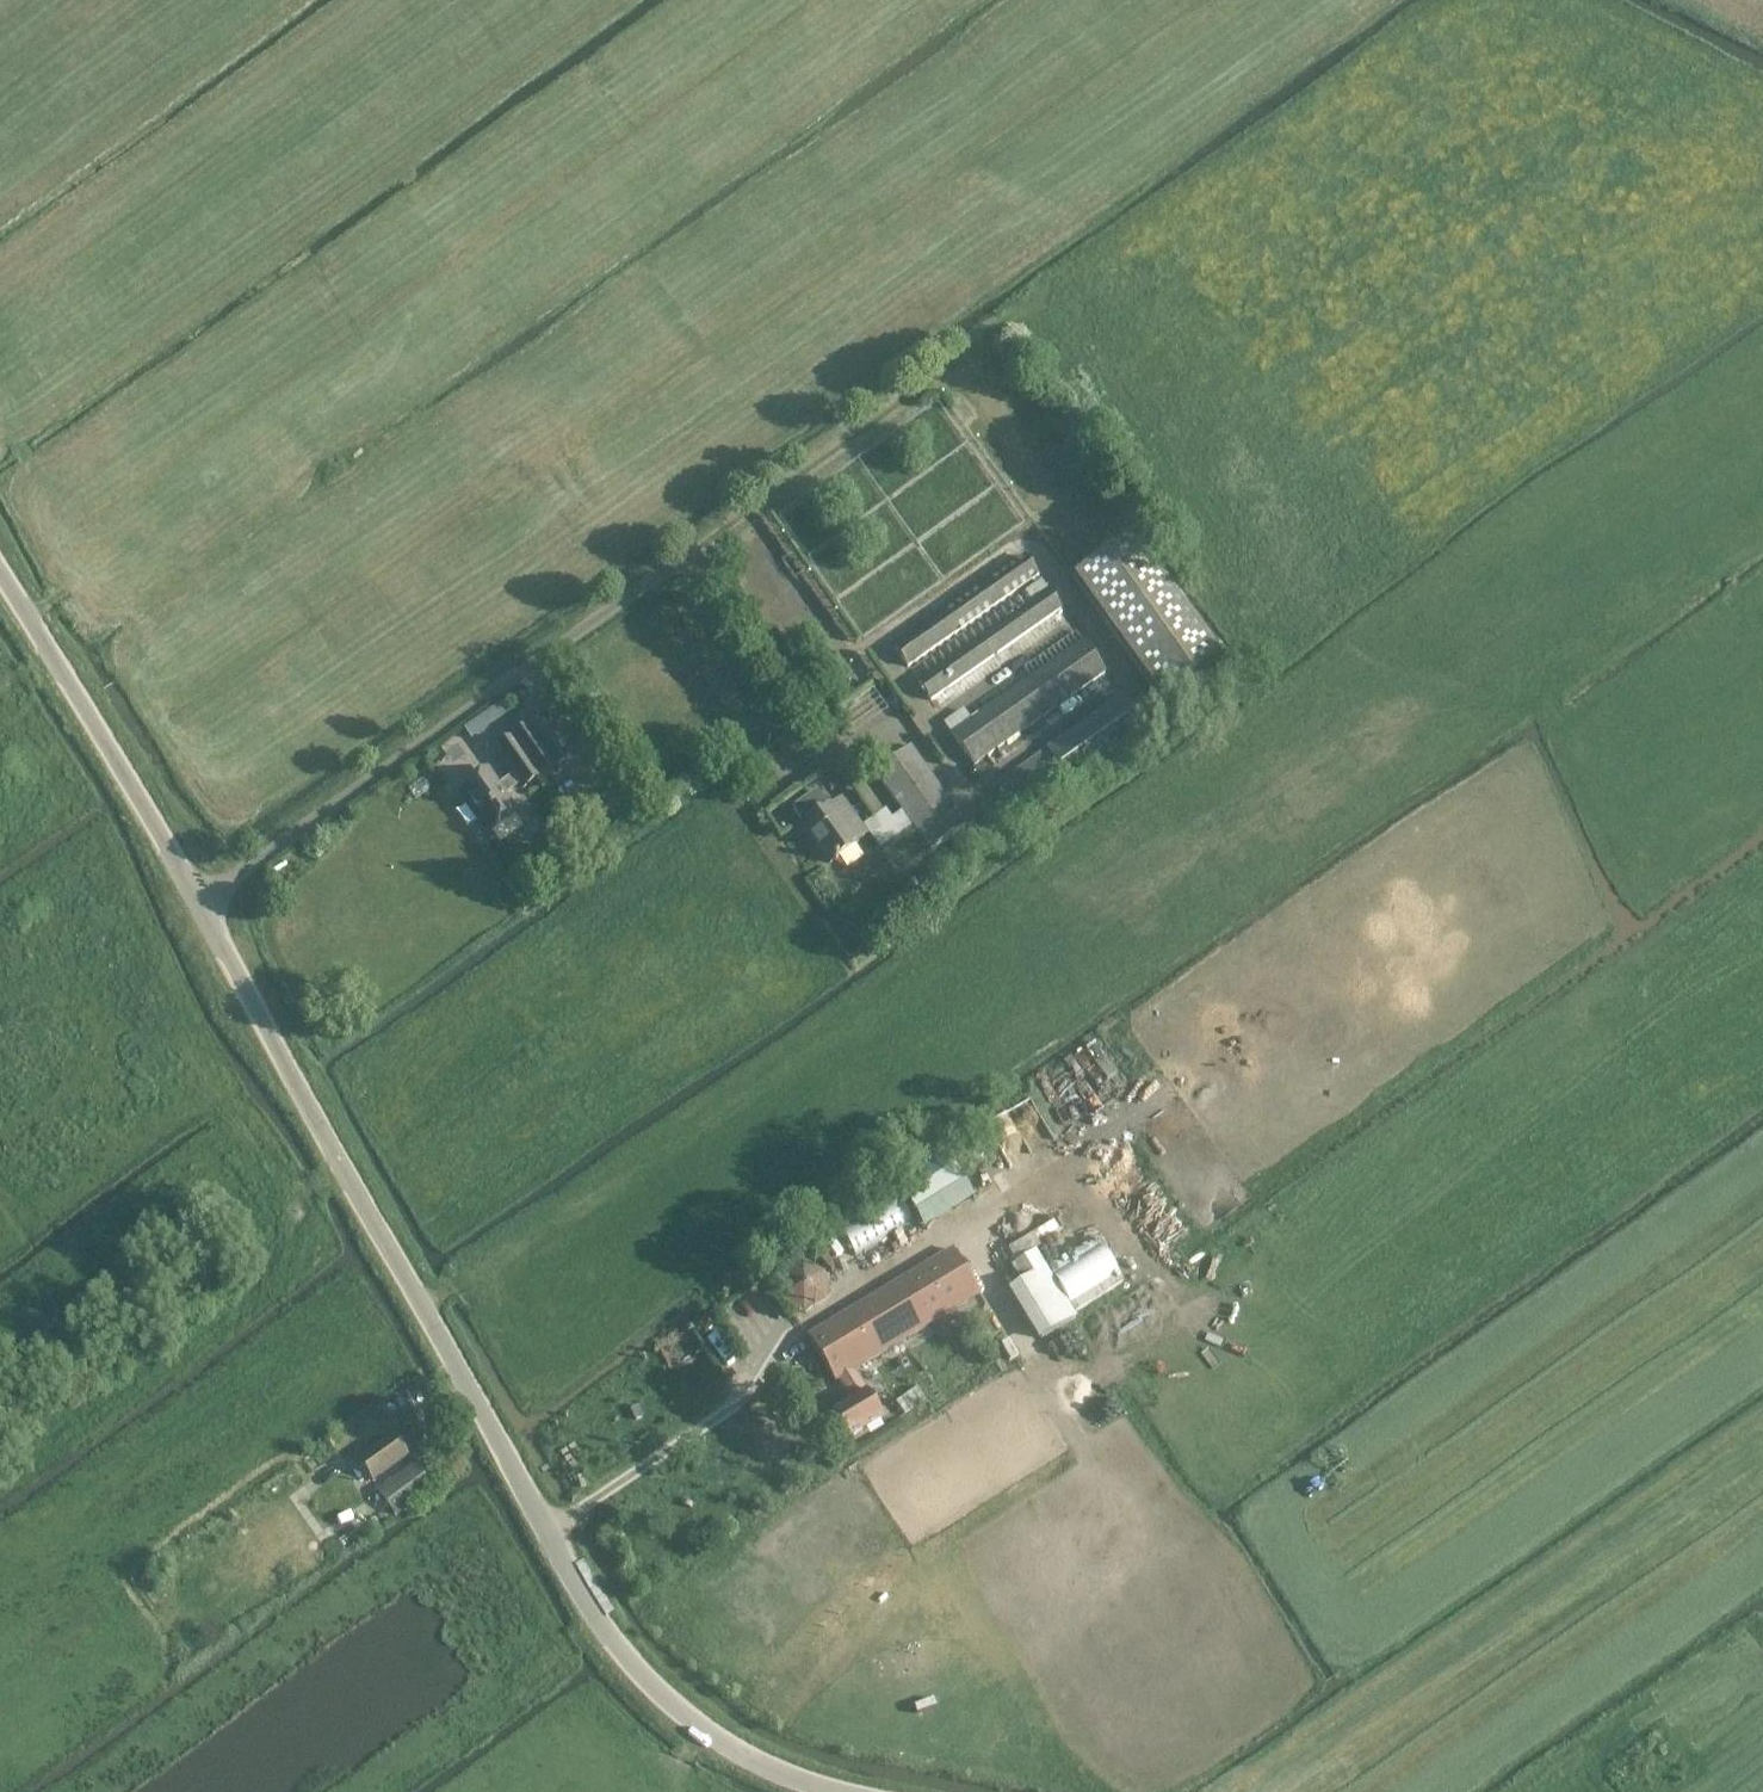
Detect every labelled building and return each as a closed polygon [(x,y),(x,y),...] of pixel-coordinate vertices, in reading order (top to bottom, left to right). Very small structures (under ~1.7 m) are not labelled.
[(1159,702),(1220,660),(1133,535),(1072,577),(1159,702)] [(1025,554),(893,646),(907,666),(1039,574),(1025,554)] [(1049,588),(917,681),(931,701),(1063,608),(1049,588)] [(974,763),(1107,671),(1085,639),(952,731),(974,763)] [(1026,756),(1115,699),(1103,681),(1056,710),(1065,724),(1034,744),(1031,740),(1044,732),(1038,724),(1015,739),(1026,756)] [(1123,695),(1047,748),(1073,784),(1147,732),(1123,695)] [(543,713),(490,750),(510,777),(516,787),(520,792),(572,754),(543,713)] [(911,824),(929,849),(964,824),(910,747),(874,773),(901,810),(911,824)] [(998,838),(1073,784),(1047,748),(1000,782),(1008,792),(980,812),(998,838)] [(486,769),(457,790),(489,834),(518,814),(504,795),(516,787),(510,777),(497,785),(486,769)] [(866,835),(850,811),(841,799),(828,809),(827,807),(801,825),(828,864),(854,846),(853,844),(866,835)] [(879,847),(911,824),(901,810),(890,817),(884,809),(862,824),(879,847)] [(901,1173),(925,1205),(947,1190),(923,1156),(901,1173)] [(1077,1318),(1035,1250),(1015,1261),(1025,1277),(1007,1288),(1039,1340),(1077,1318)] [(882,1421),(865,1392),(851,1369),(977,1295),(951,1251),(806,1336),(832,1380),(835,1379),(849,1402),(829,1413),(847,1442),(882,1421)] [(827,1294),(808,1309),(819,1323),(838,1308),(827,1294)] [(395,1434),(360,1460),(376,1483),(412,1457),(395,1434)] [(417,1464),(380,1492),(398,1518),(436,1490),(417,1464)]
